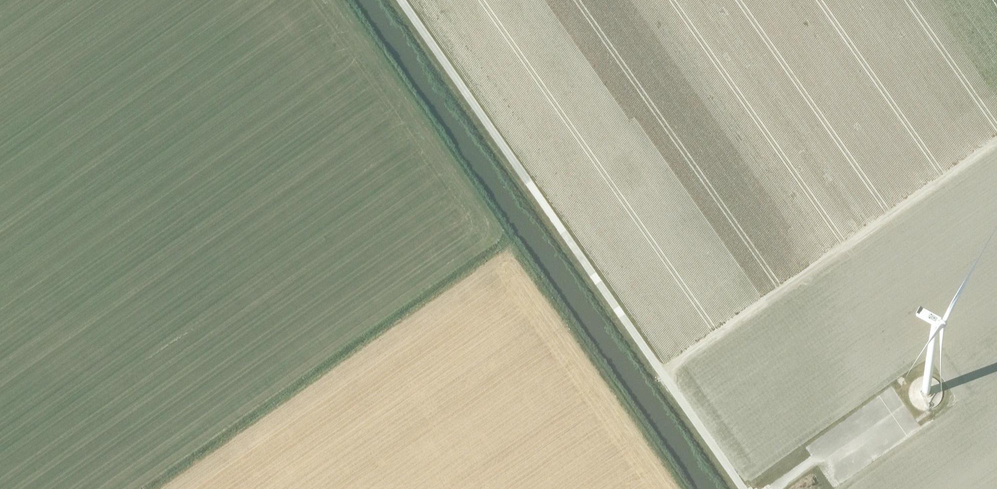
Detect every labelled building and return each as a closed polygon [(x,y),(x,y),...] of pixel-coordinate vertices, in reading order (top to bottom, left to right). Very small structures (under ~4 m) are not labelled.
[(920,391),(920,392),(920,393),(920,394),(921,394),(921,395),(922,396),(922,397),(923,397),(924,397),(924,398),(925,398),(926,398),(927,398),(928,398),(929,397),(930,397),(930,396),(931,396),(931,395),(932,395),(932,394),(932,393),(932,392),(932,391),(932,390),(932,389),(931,389),(931,388),(930,388),(930,387),(929,387),(928,386),(927,386),(926,386),(925,386),(924,386),(924,387),(923,387),(922,387),(922,388),(921,389),(921,390),(920,390),(920,391)]
